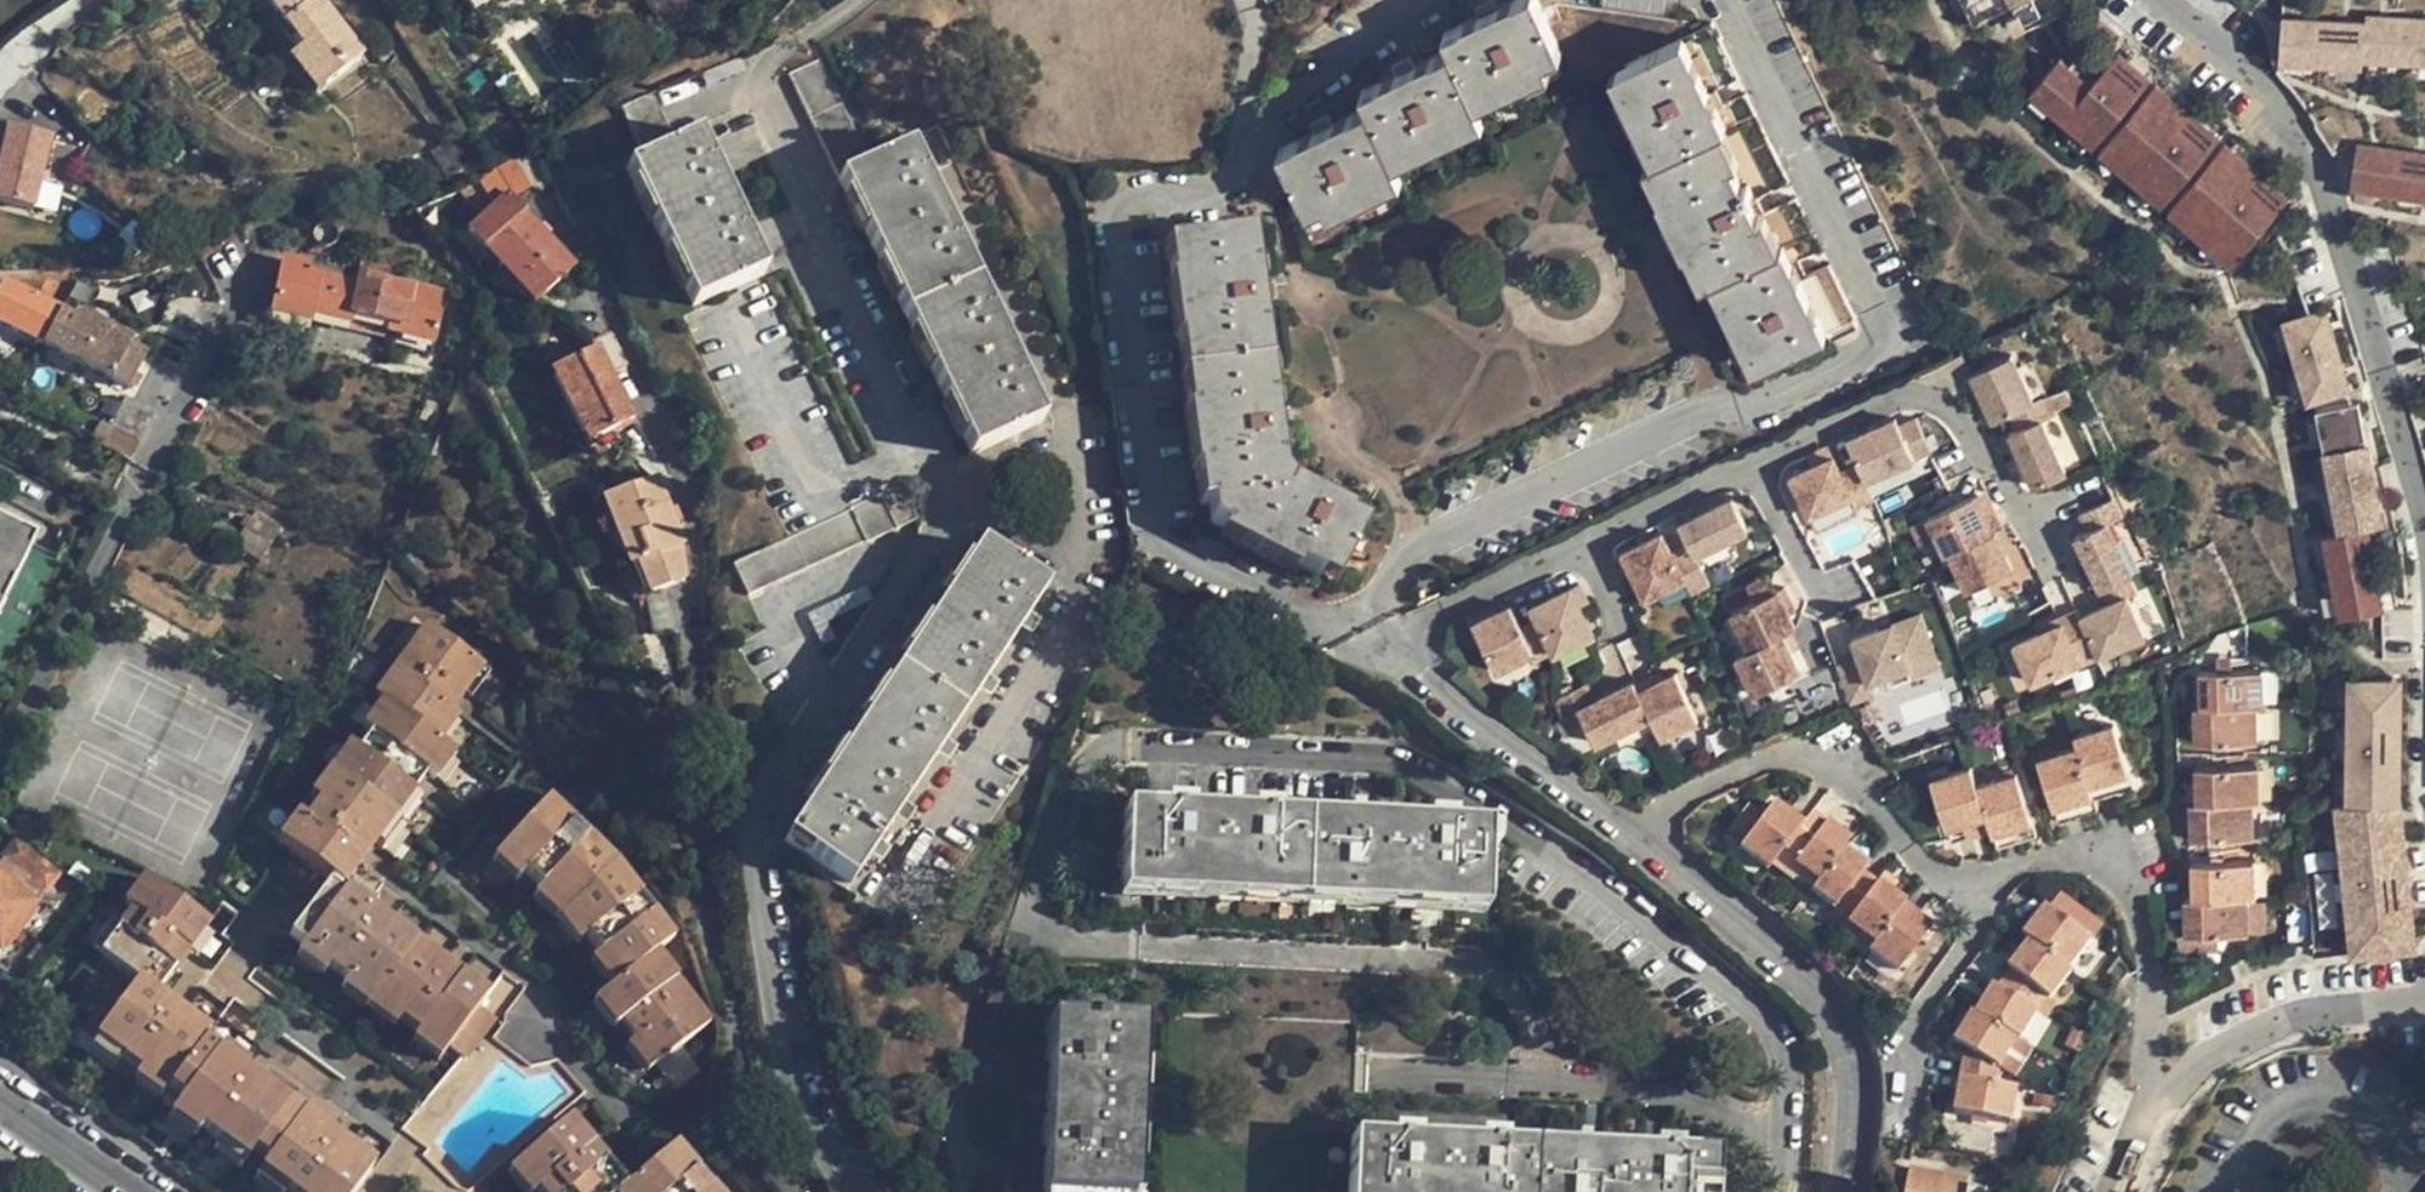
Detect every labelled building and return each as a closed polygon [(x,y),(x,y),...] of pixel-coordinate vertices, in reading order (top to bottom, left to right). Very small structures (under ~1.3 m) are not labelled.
[(301,47),(288,59),(314,94),(361,58),(318,0),(267,0),(301,47)] [(1332,122),(1315,130),(1279,147),(1302,196),(1318,188),(1324,201),(1396,166),(1390,152),(1478,108),(1472,95),(1545,59),(1540,50),(1556,42),(1537,0),(1511,0),(1497,7),(1481,15),(1444,32),(1450,47),(1415,65),(1399,72),(1361,91),(1367,104),(1332,122)] [(1481,15),(1497,7),(1494,0),(1486,0),(1477,4),(1481,15)] [(1710,21),(1684,34),(1709,88),(1738,74),(1710,21)] [(1826,331),(1799,277),(1790,260),(1780,242),(1772,247),(1757,214),(1749,197),(1716,127),(1725,122),(1718,104),(1709,88),(1684,34),(1618,67),(1661,154),(1652,158),(1668,189),(1667,192),(1693,245),(1695,245),(1710,277),(1718,273),(1761,362),(1826,331)] [(2031,90),(2233,265),(2296,194),(2125,45),(2095,79),(2064,53),(2031,90)] [(1394,63),(1399,72),(1415,65),(1411,55),(1394,63)] [(820,58),(786,74),(968,456),(1041,422),(910,145),(870,163),(820,58)] [(1746,91),(1718,104),(1725,122),(1716,127),(1749,197),(1787,177),(1746,91)] [(651,95),(619,110),(640,154),(672,139),(651,95)] [(1311,123),(1315,130),(1332,122),(1329,114),(1311,123)] [(54,138),(11,128),(0,176),(0,200),(38,209),(54,138)] [(697,134),(623,169),(691,308),(763,273),(697,134)] [(2357,134),(2345,201),(2371,205),(2374,188),(2424,196),(2424,146),(2357,134)] [(470,183),(456,191),(479,215),(489,205),(470,183)] [(1795,195),(1757,214),(1772,247),(1780,242),(1790,260),(1820,245),(1795,195)] [(505,198),(467,234),(532,303),(569,267),(505,198)] [(1344,524),(1322,513),(1301,503),(1273,489),(1267,443),(1264,418),(1250,312),(1247,285),(1240,232),(1175,242),(1180,279),(1177,281),(1185,340),(1188,340),(1197,407),(1195,407),(1202,470),(1205,471),(1211,524),(1319,578),(1327,562),(1342,569),(1365,524),(1349,516),(1344,524)] [(311,315),(392,333),(430,341),(436,312),(434,311),(437,293),(354,276),(353,284),(307,274),(308,266),(280,260),(268,313),(309,322),(311,315)] [(1828,262),(1799,277),(1826,331),(1829,337),(1857,325),(1853,317),(1853,313),(1828,262)] [(42,346),(59,310),(73,280),(6,282),(0,279),(0,325),(42,346)] [(96,280),(73,280),(59,310),(78,320),(96,280)] [(1266,282),(1247,285),(1250,312),(1270,309),(1266,282)] [(2282,320),(2309,402),(2357,387),(2330,304),(2282,320)] [(144,353),(78,320),(59,310),(42,346),(126,388),(144,353)] [(427,354),(430,341),(392,333),(390,347),(427,354)] [(585,443),(628,420),(629,419),(609,379),(623,370),(606,335),(590,342),(594,353),(550,375),(585,443)] [(2015,351),(1964,375),(1972,393),(1980,389),(1990,411),(1993,417),(2010,410),(2018,427),(2010,432),(2018,450),(2034,485),(2067,469),(2044,416),(2052,413),(2044,393),(2035,397),(2015,351)] [(1980,389),(1972,393),(1982,415),(1990,411),(1980,389)] [(2368,398),(2318,406),(2338,529),(2327,531),(2340,614),(2388,607),(2374,523),(2388,521),(2368,398)] [(150,413),(123,400),(101,442),(128,457),(150,413)] [(1283,416),(1264,418),(1267,443),(1286,440),(1283,416)] [(1817,463),(1792,474),(1811,516),(1838,504),(1853,497),(1857,506),(1876,497),(1869,480),(1934,451),(1919,417),(1901,425),(1897,417),(1850,439),(1860,463),(1842,471),(1835,455),(1817,463)] [(2010,432),(2002,435),(2010,453),(2018,450),(2010,432)] [(1831,447),(1813,455),(1817,463),(1835,455),(1831,447)] [(1312,481),(1301,503),(1322,513),(1334,492),(1312,481)] [(602,503),(625,566),(633,563),(647,594),(650,593),(652,633),(672,633),(669,586),(679,582),(675,548),(678,547),(653,483),(602,503)] [(899,484),(878,494),(894,525),(914,515),(899,484)] [(874,497),(730,567),(745,598),(889,528),(874,497)] [(1953,554),(1970,593),(2015,572),(1999,534),(2006,530),(1997,512),(1987,516),(1978,497),(1930,519),(1939,538),(1946,556),(1953,554)] [(2124,516),(2116,497),(2082,512),(2089,528),(2075,534),(2100,587),(2132,573),(2116,535),(2110,522),(2124,516)] [(1734,501),(1681,525),(1690,546),(1673,554),(1663,535),(1616,555),(1624,574),(1632,571),(1645,599),(1658,593),(1685,581),(1691,594),(1710,586),(1698,556),(1749,532),(1734,501)] [(1838,504),(1811,516),(1817,528),(1843,516),(1838,504)] [(1654,507),(1644,512),(1649,517),(1650,520),(1652,524),(1651,533),(1663,527),(1654,507)] [(1930,519),(1915,527),(1922,546),(1939,538),(1930,519)] [(2006,530),(1999,534),(2015,572),(2031,565),(2013,527),(2006,530)] [(0,530),(0,616),(36,548),(0,530)] [(2124,531),(2116,535),(2132,573),(2141,569),(2124,531)] [(978,545),(782,843),(848,887),(1045,588),(978,545)] [(633,599),(647,594),(633,563),(625,566),(621,568),(633,599)] [(1770,573),(1746,583),(1754,602),(1778,591),(1770,573)] [(1685,581),(1658,593),(1664,608),(1691,594),(1685,581)] [(1511,605),(1475,621),(1497,669),(1534,652),(1537,659),(1552,652),(1553,654),(1594,635),(1581,605),(1588,601),(1581,584),(1534,606),(1539,619),(1521,627),(1511,605)] [(1754,602),(1730,613),(1746,650),(1733,656),(1751,695),(1797,673),(1789,653),(1795,651),(1787,632),(1793,629),(1789,617),(1795,614),(1783,588),(1778,591),(1754,602)] [(2141,632),(2124,593),(2078,614),(2074,605),(2055,614),(2058,622),(2037,631),(2012,642),(2030,679),(2076,659),(2077,662),(2141,632)] [(1861,659),(1840,668),(1856,708),(1877,699),(1871,681),(1894,671),(1916,662),(1921,676),(1945,665),(1921,610),(1853,640),(1861,659)] [(2055,615),(2034,624),(2037,631),(2058,622),(2055,615)] [(456,700),(464,707),(483,682),(418,635),(368,706),(374,711),(433,752),(451,726),(444,719),(456,700)] [(2237,652),(2221,652),(2222,672),(2238,672),(2237,652)] [(1916,662),(1894,671),(1902,690),(1947,670),(1945,665),(1921,676),(1916,662)] [(2199,672),(2200,708),(2256,706),(2263,706),(2261,671),(2238,672),(2222,672),(2199,672)] [(2406,671),(2345,674),(2351,799),(2339,800),(2346,957),(2418,953),(2406,671)] [(1586,679),(1553,694),(1562,715),(1577,709),(1593,743),(1648,719),(1657,737),(1694,721),(1672,673),(1654,681),(1650,675),(1630,679),(1593,696),(1586,679)] [(451,726),(464,707),(456,700),(444,719),(451,726)] [(2200,708),(2193,708),(2195,743),(2258,741),(2256,706),(2200,708)] [(374,711),(353,740),(362,747),(351,764),(341,758),(323,784),(388,832),(440,758),(433,752),(374,711)] [(2076,736),(2079,746),(2092,788),(2131,775),(2113,724),(2076,736)] [(353,740),(341,758),(351,764),(362,747),(353,740)] [(2056,810),(2095,797),(2092,788),(2079,746),(2038,759),(2056,810)] [(1978,785),(1972,766),(1932,779),(1947,826),(1987,814),(1978,785)] [(2196,803),(2254,802),(2260,802),(2258,767),(2195,768),(2196,803)] [(2016,773),(1978,785),(1987,814),(1993,832),(2033,821),(2016,773)] [(2131,775),(2092,788),(2095,797),(2097,802),(2135,789),(2131,775)] [(272,858),(320,892),(338,905),(388,832),(323,784),(303,813),(311,819),(299,835),(291,829),(272,858)] [(2095,797),(2056,810),(2060,825),(2100,813),(2097,802),(2095,797)] [(2255,836),(2254,802),(2196,803),(2190,803),(2192,839),(2255,836)] [(1780,854),(1789,843),(1803,824),(1774,804),(1761,821),(1744,844),(1739,849),(1768,870),(1780,854)] [(1120,884),(1145,886),(1173,887),(1403,898),(1430,900),(1484,902),(1487,826),(1125,809),(1120,884)] [(1730,832),(1744,844),(1761,821),(1748,809),(1730,832)] [(536,899),(530,908),(558,928),(608,868),(534,812),(486,875),(515,896),(522,888),(536,899)] [(303,813),(291,829),(299,835),(311,819),(303,813)] [(1824,823),(1811,813),(1803,824),(1789,843),(1802,853),(1824,823)] [(1987,814),(1947,826),(1953,844),(1993,832),(1987,814)] [(2033,821),(1993,832),(1999,851),(2038,838),(2033,821)] [(1817,882),(1842,849),(1849,841),(1824,823),(1802,853),(1793,864),(1817,882)] [(0,854),(0,862),(44,896),(61,875),(14,838),(0,854)] [(1793,876),(1811,890),(1817,882),(1793,864),(1802,853),(1789,843),(1780,854),(1768,870),(1787,884),(1793,876)] [(1840,901),(1863,871),(1866,867),(1842,849),(1817,882),(1811,890),(1810,891),(1834,909),(1840,901)] [(2194,898),(2249,897),(2257,897),(2255,862),(2192,863),(2194,898)] [(558,928),(579,951),(586,945),(602,961),(594,967),(615,990),(658,953),(671,941),(608,868),(558,928)] [(1840,901),(1846,907),(1853,911),(1877,881),(1863,871),(1840,901)] [(1898,884),(1884,872),(1877,881),(1892,893),(1898,884)] [(158,993),(210,924),(211,923),(148,874),(128,901),(137,908),(124,924),(115,917),(94,944),(138,978),(158,993)] [(32,905),(13,890),(0,880),(0,948),(32,905)] [(1845,922),(1872,944),(1901,906),(1904,902),(1892,893),(1877,881),(1853,911),(1845,922)] [(19,883),(13,890),(32,905),(38,898),(19,883)] [(1170,922),(1173,887),(1145,886),(1144,921),(1170,922)] [(525,904),(530,908),(536,899),(522,888),(515,896),(525,904)] [(290,971),(317,990),(324,981),(341,994),(336,1003),(359,1019),(406,953),(338,905),(320,892),(278,949),(296,962),(290,971)] [(2062,894),(2049,910),(2090,943),(2103,927),(2062,894)] [(2249,933),(2249,897),(2194,898),(2186,898),(2187,932),(2219,933),(2249,933)] [(1429,935),(1430,900),(1403,898),(1402,934),(1429,935)] [(128,901),(115,917),(124,924),(137,908),(128,901)] [(1826,920),(1832,926),(1846,907),(1840,901),(1834,909),(1826,920)] [(1872,944),(1866,951),(1896,973),(1931,928),(1901,906),(1872,944)] [(1846,907),(1832,926),(1847,938),(1844,943),(1862,957),(1866,951),(1872,944),(1845,922),(1853,911),(1846,907)] [(2024,937),(2030,942),(2069,972),(2091,944),(2090,943),(2049,910),(2046,908),(2024,937)] [(2187,932),(2180,933),(2180,946),(2220,945),(2219,933),(2187,932)] [(2050,1001),(2071,974),(2069,972),(2030,942),(2010,969),(2013,972),(2038,992),(2050,1001)] [(579,951),(594,967),(602,961),(586,945),(579,951)] [(479,1005),(406,953),(359,1019),(386,1038),(392,1030),(410,1043),(406,1051),(434,1071),(443,1057),(447,1051),(471,1017),(479,1005)] [(685,1040),(714,1014),(710,1011),(658,953),(615,990),(601,1002),(622,1028),(630,1022),(671,1070),(693,1051),(685,1040)] [(2027,1005),(2038,992),(2013,972),(1999,989),(2027,1005)] [(90,1040),(117,1060),(122,1053),(140,1066),(135,1074),(160,1094),(166,1086),(182,1099),(168,1116),(195,1136),(202,1129),(218,1141),(212,1150),(237,1170),(250,1152),(285,1107),(200,1042),(207,1031),(158,993),(138,978),(90,1040)] [(317,990),(336,1003),(341,994),(324,981),(317,990)] [(2020,1042),(2021,1043),(2040,1013),(2027,1005),(1999,989),(1994,986),(1976,1015),(2020,1042)] [(2002,1069),(2020,1042),(1976,1015),(1973,1014),(1957,1042),(1967,1049),(2002,1069)] [(488,1029),(487,1028),(471,1017),(447,1051),(464,1062),(488,1029)] [(1138,1020),(1058,1017),(1049,1191),(1128,1191),(1138,1020)] [(386,1038),(406,1051),(410,1043),(392,1030),(386,1038)] [(1967,1049),(1962,1080),(1999,1087),(2002,1069),(1967,1049)] [(464,1062),(447,1051),(443,1057),(459,1068),(464,1062)] [(117,1060),(135,1074),(140,1066),(122,1053),(117,1060)] [(2019,1091),(1999,1087),(1962,1080),(1956,1115),(2012,1126),(2019,1091)] [(267,1191),(353,1191),(369,1171),(285,1107),(250,1152),(268,1165),(254,1182),(267,1191)] [(564,1123),(546,1137),(503,1173),(520,1191),(623,1191),(564,1123)] [(1349,1139),(1347,1191),(1711,1191),(1713,1156),(1349,1139)] [(674,1150),(626,1191),(711,1191),(674,1150)] [(1971,1180),(1912,1169),(1908,1191),(1969,1191),(1971,1180)]
